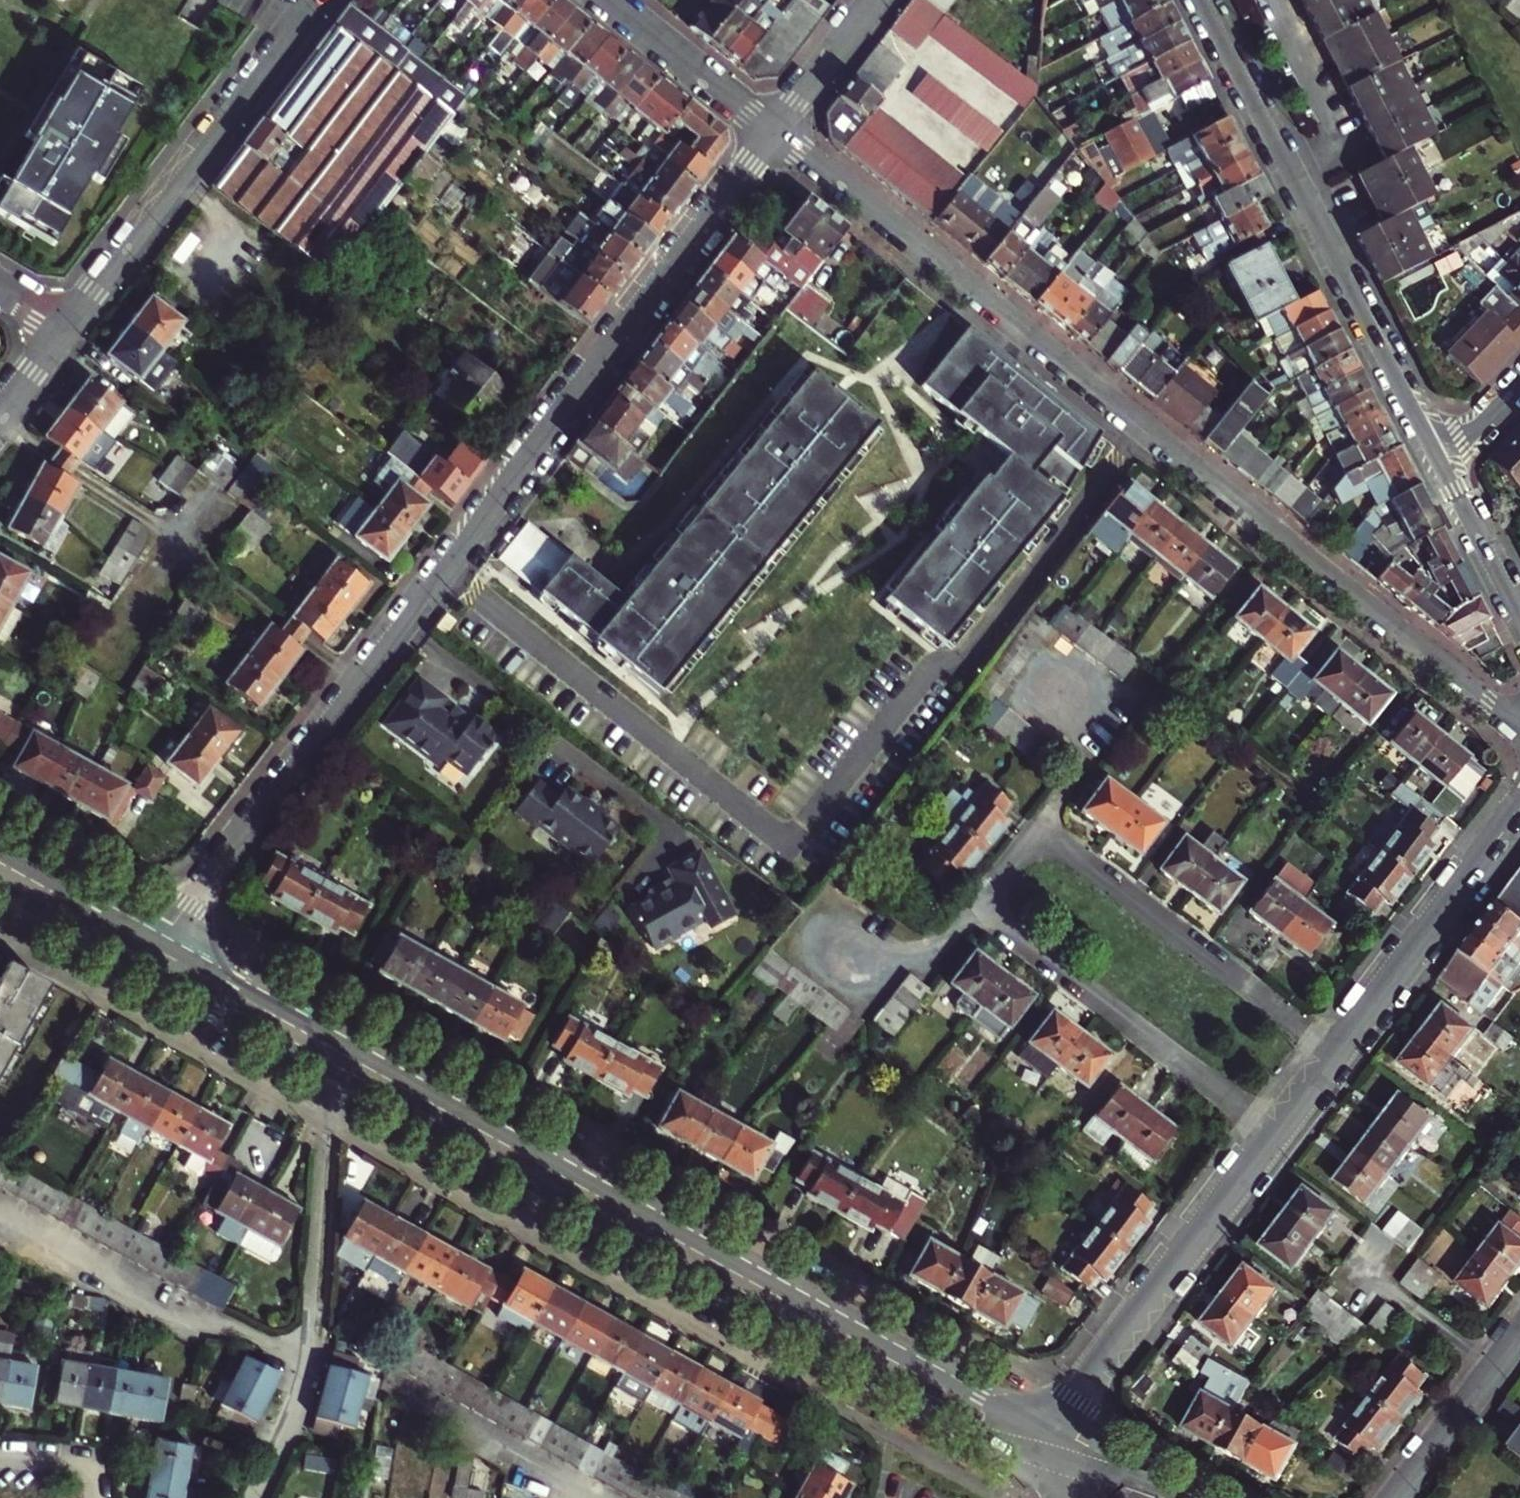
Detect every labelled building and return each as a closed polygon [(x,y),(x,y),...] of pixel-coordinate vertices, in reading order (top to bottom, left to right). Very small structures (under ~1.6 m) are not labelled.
[(485,15),(498,0),(469,0),(465,6),(470,10),(473,6),(485,15)] [(525,0),(498,0),(485,15),(497,24),(493,28),(499,33),(525,0)] [(499,33),(505,38),(508,33),(514,38),(526,23),(531,28),(553,0),(525,0),(499,33)] [(573,10),(560,0),(553,0),(531,28),(538,33),(526,47),(532,52),(529,56),(533,60),(573,10)] [(690,27),(707,41),(740,0),(712,0),(690,27)] [(723,54),(760,8),(761,7),(752,0),(740,0),(707,41),(723,54)] [(794,0),(792,0),(785,9),(812,33),(821,21),(794,0)] [(908,6),(935,26),(944,14),(926,0),(913,0),(908,6)] [(944,14),(954,0),(926,0),(944,14)] [(1167,0),(1119,0),(1108,6),(1099,10),(1111,33),(1168,3),(1167,0)] [(1310,17),(1342,0),(1301,0),(1310,17)] [(1367,0),(1342,0),(1310,17),(1322,40),(1346,28),(1374,13),(1367,0)] [(1503,8),(1519,22),(1519,0),(1510,0),(1503,8)] [(1179,23),(1168,3),(1111,33),(1099,39),(1110,59),(1179,23)] [(262,119),(242,145),(211,186),(331,276),(341,263),(372,222),(403,183),(421,197),(442,169),(424,155),(439,135),(453,116),(469,95),(457,86),(440,73),(422,59),(405,46),(381,28),(380,30),(348,6),(287,85),(262,119)] [(908,6),(900,17),(926,37),(935,26),(908,6)] [(739,67),(761,39),(769,29),(775,21),(760,8),(723,54),(739,67)] [(785,9),(777,19),(803,45),(812,33),(785,9)] [(560,50),(565,54),(590,23),(573,10),(533,60),(539,64),(542,59),(548,64),(560,50)] [(1322,40),(1335,65),(1354,55),(1386,38),(1374,13),(1346,28),(1322,40)] [(1038,87),(945,15),(930,35),(1025,108),(1038,90),(1038,87)] [(900,17),(891,29),(917,49),(926,37),(900,17)] [(775,21),(769,29),(793,57),(803,45),(777,19),(775,21)] [(562,82),(568,86),(607,37),(590,23),(565,54),(571,59),(559,73),(566,78),(562,82)] [(1189,43),(1179,23),(1110,59),(1107,60),(1117,80),(1121,78),(1189,43)] [(793,57),(769,29),(761,39),(768,48),(784,69),(793,57)] [(607,37),(568,86),(556,101),(563,106),(578,87),(582,91),(593,77),(600,82),(624,51),(607,37)] [(1354,55),(1335,65),(1347,89),(1387,69),(1399,62),(1386,38),(1354,55)] [(761,39),(739,67),(754,79),(768,48),(761,39)] [(1132,97),(1199,62),(1189,43),(1121,78),(1132,97)] [(879,44),(870,56),(896,76),(905,64),(879,44)] [(784,69),(768,48),(754,79),(779,76),(784,69)] [(53,246),(69,219),(66,218),(90,177),(100,183),(124,143),(114,137),(141,90),(75,50),(24,136),(34,142),(9,184),(0,178),(0,214),(53,246)] [(602,112),(641,64),(624,51),(600,82),(583,103),(600,116),(602,112)] [(870,56),(861,67),(887,88),(896,76),(870,56)] [(1132,97),(1141,116),(1153,109),(1186,92),(1209,80),(1199,62),(1132,97)] [(1347,89),(1360,113),(1412,87),(1399,62),(1387,69),(1347,89)] [(659,78),(641,64),(602,112),(619,126),(633,109),(659,78)] [(861,67),(853,78),(879,98),(887,88),(861,67)] [(915,92),(990,150),(1004,132),(928,74),(915,92)] [(688,102),(659,78),(633,109),(651,123),(648,127),(654,131),(657,127),(664,133),(665,133),(688,102)] [(829,139),(844,150),(862,128),(880,107),(883,102),(879,98),(853,78),(826,114),(829,139)] [(1209,80),(1186,92),(1193,107),(1216,95),(1209,80)] [(1412,87),(1360,113),(1373,138),(1424,111),(1412,87)] [(724,130),(688,102),(665,133),(709,168),(726,146),(724,130)] [(954,200),(960,191),(972,177),(880,107),(862,128),(871,136),(880,143),(890,151),(900,158),(911,166),(922,175),(931,182),(941,190),(954,200)] [(1124,172),(1156,156),(1172,147),(1153,109),(1141,116),(1136,118),(1105,135),(1124,172)] [(1424,111),(1373,138),(1385,161),(1393,157),(1410,148),(1437,134),(1424,111)] [(1228,118),(1172,147),(1175,153),(1185,148),(1187,150),(1204,141),(1209,152),(1238,137),(1228,118)] [(1087,144),(1076,125),(1067,130),(1080,148),(1087,144)] [(648,127),(645,131),(651,135),(654,131),(648,127)] [(871,136),(862,128),(844,150),(853,158),(871,136)] [(671,155),(666,161),(697,184),(709,168),(665,133),(664,133),(656,143),(671,155)] [(880,143),(871,136),(853,158),(862,165),(880,143)] [(1248,157),(1238,137),(1209,152),(1215,163),(1198,172),(1200,174),(1195,177),(1198,183),(1248,157)] [(1117,176),(1097,138),(1087,144),(1080,148),(1093,166),(1105,182),(1117,176)] [(890,151),(880,143),(862,165),(872,174),(890,151)] [(1393,157),(1385,161),(1372,168),(1358,175),(1370,200),(1422,173),(1410,148),(1393,157)] [(900,158),(890,151),(872,174),(882,182),(900,158)] [(684,201),(697,184),(666,161),(665,160),(660,166),(645,155),(641,161),(637,158),(633,163),(684,201)] [(1230,190),(1258,176),(1248,157),(1198,183),(1201,188),(1206,186),(1207,188),(1224,179),(1230,190)] [(892,190),(911,166),(900,158),(882,182),(892,190)] [(684,201),(633,163),(628,169),(632,172),(628,178),(643,189),(638,196),(670,220),(684,201)] [(922,175),(911,166),(892,190),(903,198),(922,175)] [(1422,173),(1370,200),(1383,223),(1408,210),(1422,203),(1435,196),(1422,173)] [(912,206),(931,182),(922,175),(903,198),(912,206)] [(1269,196),(1258,176),(1230,190),(1212,199),(1223,220),(1255,203),(1269,196)] [(628,178),(623,184),(638,196),(643,189),(628,178)] [(941,190),(931,182),(912,206),(922,214),(941,190)] [(670,220),(638,196),(623,184),(621,183),(608,201),(656,238),(670,220)] [(954,200),(941,190),(922,214),(935,224),(954,200)] [(1010,231),(960,191),(954,200),(935,224),(984,264),(1010,231)] [(781,271),(827,214),(806,197),(781,229),(790,237),(780,250),(743,222),(734,235),(781,271)] [(656,238),(608,201),(592,221),(641,258),(656,238)] [(1267,227),(1255,203),(1223,220),(1211,226),(1224,250),(1267,227)] [(1398,246),(1421,234),(1435,227),(1422,203),(1408,210),(1383,223),(1357,236),(1370,261),(1398,246)] [(626,278),(641,258),(592,221),(590,220),(580,212),(565,231),(576,240),(580,243),(626,278)] [(1010,231),(984,264),(1002,279),(1043,227),(1025,213),(1010,231)] [(847,230),(827,214),(781,271),(788,276),(807,291),(792,309),(810,323),(814,318),(828,301),(805,282),(847,230)] [(1133,217),(1123,229),(1140,242),(1147,233),(1133,217)] [(1506,220),(1498,224),(1505,231),(1518,243),(1519,245),(1519,233),(1506,220)] [(1484,240),(1490,246),(1505,231),(1498,224),(1478,234),(1484,240)] [(1043,227),(1002,279),(1018,291),(1059,239),(1043,227)] [(1140,242),(1137,245),(1155,260),(1162,251),(1147,233),(1140,242)] [(1382,284),(1433,257),(1421,234),(1398,246),(1370,261),(1382,284)] [(1457,245),(1468,256),(1484,240),(1478,234),(1457,245)] [(788,276),(781,271),(734,235),(720,253),(774,295),(788,276)] [(626,278),(580,243),(576,240),(570,247),(559,238),(549,251),(611,298),(626,278)] [(1076,253),(1059,239),(1018,291),(1035,305),(1076,253)] [(1051,318),(1086,276),(1076,268),(1085,256),(1082,253),(1087,246),(1084,243),(1076,253),(1035,305),(1051,318)] [(1519,276),(1519,245),(1518,243),(1503,259),(1519,276)] [(1266,245),(1225,266),(1255,324),(1263,320),(1296,303),(1266,245)] [(528,280),(589,327),(611,298),(549,251),(528,280)] [(720,253),(708,269),(749,301),(755,306),(761,297),(773,307),(779,299),(774,295),(720,253)] [(1503,259),(1487,276),(1499,287),(1519,308),(1519,276),(1503,259)] [(1051,318),(1068,331),(1109,280),(1113,275),(1097,262),(1086,276),(1051,318)] [(708,269),(695,286),(745,325),(749,320),(740,313),(749,301),(708,269)] [(1068,331),(1086,346),(1107,319),(1117,308),(1127,294),(1109,280),(1068,331)] [(695,286),(683,301),(729,336),(736,327),(762,347),(767,341),(745,325),(695,286)] [(1478,384),(1515,346),(1519,341),(1519,308),(1499,287),(1484,302),(1483,309),(1487,313),(1447,354),(1478,384)] [(1318,292),(1296,303),(1263,320),(1274,340),(1281,336),(1329,311),(1318,292)] [(130,327),(162,351),(184,322),(152,298),(130,327)] [(729,336),(683,301),(667,322),(703,349),(709,341),(726,354),(736,342),(729,336)] [(1291,354),(1338,330),(1329,311),(1281,336),(1291,354)] [(810,323),(815,327),(819,321),(814,318),(810,323)] [(1107,319),(1086,346),(1106,362),(1128,336),(1107,319)] [(667,322),(652,342),(710,386),(723,396),(730,388),(716,378),(717,377),(702,365),(710,355),(703,349),(667,322)] [(162,351),(130,327),(109,356),(155,391),(177,363),(162,351)] [(920,385),(989,439),(1035,382),(967,327),(920,385)] [(1296,378),(1349,350),(1338,330),(1291,354),(1283,359),(1294,379),(1296,378)] [(1141,346),(1140,347),(1119,373),(1153,400),(1170,378),(1179,366),(1184,360),(1152,332),(1141,346)] [(1128,336),(1106,362),(1119,373),(1140,347),(1141,346),(1128,336)] [(720,362),(726,354),(709,341),(703,349),(710,355),(720,362)] [(652,342),(637,362),(671,387),(688,401),(696,391),(702,396),(710,386),(652,342)] [(1358,369),(1349,350),(1296,378),(1306,397),(1358,369)] [(505,388),(462,355),(433,394),(475,427),(505,388)] [(872,412),(804,361),(626,597),(527,522),(499,559),(599,634),(597,637),(663,687),(872,412)] [(622,383),(653,407),(655,408),(663,397),(700,425),(708,416),(688,401),(671,387),(637,362),(622,383)] [(1153,400),(1203,440),(1220,419),(1205,407),(1214,395),(1179,366),(1170,378),(1153,400)] [(1316,416),(1369,389),(1358,369),(1306,397),(1316,416)] [(1220,419),(1203,440),(1221,455),(1238,434),(1275,389),(1260,370),(1220,419)] [(67,408),(99,432),(113,439),(133,413),(89,379),(67,408)] [(987,478),(889,600),(947,646),(1063,493),(1099,434),(1035,382),(989,439),(1011,456),(991,481),(987,478)] [(623,446),(653,407),(622,383),(592,422),(623,446)] [(1379,409),(1369,389),(1316,416),(1303,423),(1317,441),(1379,409)] [(61,449),(77,461),(90,469),(109,442),(98,434),(99,432),(67,408),(46,437),(61,449)] [(1317,441),(1331,458),(1389,428),(1379,409),(1317,441)] [(592,422),(566,455),(582,468),(583,468),(596,478),(604,467),(627,484),(644,462),(642,461),(623,446),(592,422)] [(671,463),(692,436),(673,422),(642,461),(644,462),(661,475),(671,463)] [(1489,459),(1519,489),(1519,488),(1519,427),(1489,459)] [(1389,428),(1331,458),(1345,475),(1399,447),(1389,428)] [(1238,434),(1221,455),(1238,468),(1255,447),(1238,434)] [(395,442),(386,453),(391,457),(432,488),(454,505),(484,465),(459,445),(443,466),(434,459),(428,467),(395,442)] [(1255,482),(1272,461),(1255,447),(1238,468),(1255,482)] [(1419,486),(1399,447),(1345,475),(1332,490),(1337,500),(1383,476),(1395,499),(1419,486)] [(61,449),(47,468),(65,477),(77,461),(61,449)] [(225,460),(213,451),(198,471),(210,480),(225,460)] [(178,456),(169,468),(189,483),(198,471),(178,456)] [(432,488),(391,457),(373,481),(389,493),(377,509),(407,533),(428,505),(422,501),(432,488)] [(237,469),(225,460),(210,480),(222,489),(237,469)] [(1289,474),(1272,461),(1255,482),(1272,495),(1289,474)] [(65,477),(47,468),(42,465),(25,496),(60,516),(78,484),(65,477)] [(159,481),(179,496),(189,483),(169,468),(159,481)] [(239,501),(250,510),(263,494),(272,481),(261,472),(254,482),(239,501)] [(254,482),(242,473),(227,493),(239,501),(254,482)] [(1289,509),(1306,488),(1289,474),(1272,495),(1289,509)] [(1102,515),(1129,536),(1153,505),(1127,483),(1102,515)] [(1395,499),(1373,510),(1389,529),(1431,508),(1419,486),(1395,499)] [(1289,509),(1306,522),(1323,502),(1306,488),(1289,509)] [(263,494),(250,510),(262,520),(275,503),(263,494)] [(60,516),(25,496),(7,529),(53,554),(70,524),(60,516)] [(1153,505),(1129,536),(1124,541),(1150,562),(1180,526),(1153,505)] [(1340,550),(1376,579),(1404,546),(1423,536),(1440,527),(1431,508),(1389,529),(1373,510),(1340,550)] [(386,561),(407,533),(377,509),(355,537),(386,561)] [(262,520),(250,510),(240,523),(260,538),(270,526),(262,520)] [(143,527),(131,520),(109,558),(129,571),(147,542),(143,527)] [(260,538),(240,523),(231,534),(251,550),(260,538)] [(1180,526),(1150,562),(1177,584),(1182,578),(1206,547),(1180,526)] [(1430,576),(1458,561),(1440,527),(1423,536),(1435,557),(1421,566),(1430,576)] [(1376,579),(1407,604),(1430,576),(1421,566),(1416,571),(1408,564),(1414,557),(1404,546),(1376,579)] [(1206,547),(1182,578),(1208,599),(1233,569),(1206,547)] [(0,558),(0,599),(11,605),(28,573),(0,558)] [(129,571),(109,558),(101,572),(122,585),(129,571)] [(336,560),(314,589),(347,614),(369,585),(336,560)] [(1476,596),(1458,561),(1430,576),(1440,588),(1449,583),(1457,597),(1452,602),(1456,606),(1476,596)] [(1407,604),(1437,629),(1456,606),(1452,602),(1447,607),(1433,596),(1440,588),(1430,576),(1407,604)] [(314,589),(292,618),(309,630),(325,643),(347,614),(314,589)] [(1260,641),(1285,611),(1258,589),(1233,619),(1260,641)] [(1500,641),(1476,596),(1456,606),(1437,629),(1460,647),(1464,645),(1476,655),(1500,641)] [(176,612),(198,625),(206,612),(185,598),(176,612)] [(11,605),(0,599),(0,625),(11,605)] [(11,605),(0,625),(0,640),(5,643),(22,612),(11,605)] [(1063,607),(1048,627),(1060,636),(1075,616),(1068,611),(1063,607)] [(1285,611),(1260,641),(1286,662),(1272,679),(1285,689),(1305,664),(1293,654),(1311,632),(1285,611)] [(176,612),(169,625),(190,638),(198,625),(176,612)] [(1018,625),(1038,640),(1047,628),(1027,613),(1018,625)] [(445,615),(434,629),(445,639),(457,624),(445,615)] [(1075,616),(1060,636),(1073,645),(1088,626),(1075,616)] [(292,618),(280,634),(296,646),(309,630),(292,618)] [(1009,637),(1029,652),(1038,640),(1018,625),(1009,637)] [(302,650),(296,646),(280,634),(270,626),(247,655),(280,680),(302,650)] [(1095,631),(1088,626),(1073,645),(1085,654),(1100,635),(1095,631)] [(1100,635),(1085,654),(1098,664),(1112,644),(1100,635)] [(1020,664),(1029,652),(1009,637),(1000,648),(1020,664)] [(1098,664),(1110,673),(1124,653),(1112,644),(1098,664)] [(991,661),(1011,676),(1020,664),(1000,648),(991,661)] [(1338,704),(1363,674),(1334,651),(1316,673),(1305,664),(1285,689),(1300,702),(1314,685),(1324,693),(1314,705),(1328,716),(1338,704)] [(1124,653),(1110,673),(1122,681),(1136,661),(1124,653)] [(258,708),(280,680),(247,655),(226,684),(258,708)] [(88,667),(75,658),(61,681),(74,689),(88,667)] [(163,679),(143,666),(135,679),(156,692),(163,679)] [(74,689),(80,693),(87,697),(101,675),(88,667),(74,689)] [(1363,674),(1338,704),(1342,707),(1336,715),(1336,721),(1351,733),(1356,732),(1363,724),(1365,725),(1389,695),(1363,674)] [(127,692),(139,701),(146,707),(156,692),(135,679),(127,692)] [(442,700),(418,683),(385,726),(438,767),(444,758),(466,775),(485,750),(488,752),(492,747),(489,745),(495,737),(471,718),(470,719),(465,726),(451,716),(449,720),(445,717),(435,709),(442,700)] [(991,728),(1005,709),(993,700),(984,712),(979,719),(991,728)] [(453,707),(445,717),(449,720),(451,716),(465,726),(470,719),(453,707)] [(0,735),(12,713),(2,708),(0,710),(0,735)] [(187,737),(219,760),(239,732),(208,709),(187,737)] [(1017,717),(1005,709),(991,728),(1002,737),(1017,717)] [(1416,766),(1440,737),(1412,714),(1388,743),(1416,766)] [(1029,727),(1017,717),(1002,737),(1015,746),(1029,727)] [(14,768),(45,785),(65,750),(60,748),(16,723),(5,743),(22,753),(14,768)] [(1041,736),(1029,727),(1015,746),(1026,755),(1041,736)] [(1053,745),(1041,736),(1026,755),(1038,764),(1053,745)] [(219,760),(187,737),(167,764),(198,788),(219,760)] [(1466,758),(1440,737),(1416,766),(1442,788),(1429,804),(1444,815),(1445,816),(1481,771),(1465,760),(1466,758)] [(45,785),(76,802),(95,768),(65,750),(45,785)] [(149,799),(156,790),(165,779),(148,767),(133,787),(149,799)] [(95,768),(76,802),(106,820),(126,785),(95,768)] [(1081,808),(1109,829),(1133,798),(1105,777),(1081,808)] [(935,811),(952,824),(985,849),(1008,820),(1000,814),(1010,802),(984,783),(974,796),(966,789),(959,798),(950,791),(935,811)] [(536,784),(515,812),(536,828),(541,822),(567,843),(565,846),(592,866),(608,845),(611,847),(614,843),(612,840),(617,833),(600,820),(603,817),(566,789),(557,800),(536,784)] [(1380,849),(1411,873),(1434,843),(1427,838),(1444,815),(1429,804),(1401,784),(1393,794),(1411,807),(1380,849)] [(1162,819),(1133,798),(1109,829),(1139,851),(1162,819)] [(541,822),(536,828),(591,869),(592,866),(565,846),(567,843),(541,822)] [(964,877),(985,849),(952,824),(921,866),(946,885),(956,872),(964,877)] [(1159,867),(1188,888),(1212,856),(1225,838),(1211,827),(1198,846),(1183,835),(1159,867)] [(1380,849),(1338,904),(1363,923),(1382,898),(1388,902),(1411,873),(1380,849)] [(304,913),(323,879),(277,852),(261,880),(276,888),(272,895),(304,913)] [(675,932),(707,915),(713,926),(734,915),(700,852),(671,867),(675,873),(679,881),(652,895),(632,907),(636,914),(634,916),(637,921),(639,920),(652,945),(656,943),(658,946),(677,936),(675,932)] [(1240,877),(1212,856),(1188,888),(1216,910),(1240,877)] [(1303,901),(1315,884),(1286,862),(1273,880),(1250,911),(1279,933),(1303,901)] [(1496,903),(1519,922),(1519,871),(1496,903)] [(648,888),(652,895),(679,881),(675,873),(648,888)] [(323,879),(304,913),(335,931),(339,923),(353,931),(368,905),(323,879)] [(557,922),(567,910),(545,893),(537,906),(557,922)] [(1332,923),(1303,901),(1279,933),(1308,956),(1332,923)] [(1483,920),(1519,948),(1519,922),(1496,903),(1483,920)] [(549,934),(557,922),(537,906),(530,920),(549,934)] [(1471,936),(1516,970),(1519,965),(1519,948),(1483,920),(1471,936)] [(411,989),(431,954),(399,936),(396,942),(386,936),(372,960),(383,966),(380,971),(411,989)] [(1459,952),(1491,975),(1505,985),(1516,970),(1471,936),(1459,952)] [(791,995),(806,975),(772,950),(751,973),(776,992),(779,986),(791,995)] [(1459,952),(1437,980),(1469,1004),(1491,975),(1459,952)] [(411,989),(442,1006),(462,971),(431,954),(411,989)] [(48,981),(0,955),(0,1073),(48,981)] [(953,1010),(968,1021),(1001,976),(972,955),(948,987),(962,998),(953,1010)] [(462,971),(442,1006),(473,1023),(492,988),(462,971)] [(791,995),(803,1004),(818,984),(806,975),(791,995)] [(918,1003),(927,991),(906,975),(897,987),(918,1003)] [(1001,976),(968,1021),(994,1041),(1003,1029),(1005,1030),(1029,998),(1001,976)] [(815,1013),(829,993),(818,984),(803,1004),(815,1013)] [(897,987),(888,999),(909,1015),(918,1003),(897,987)] [(524,1005),(492,988),(473,1023),(504,1040),(508,1034),(519,1040),(534,1014),(522,1008),(524,1005)] [(843,1003),(829,993),(815,1013),(828,1023),(843,1003)] [(803,1004),(791,995),(779,1012),(791,1021),(803,1004)] [(888,999),(879,1011),(900,1027),(909,1015),(888,999)] [(853,1011),(843,1003),(828,1023),(832,1026),(838,1031),(853,1011)] [(1421,1035),(1453,1059),(1475,1030),(1443,1006),(1421,1035)] [(853,1011),(838,1031),(850,1039),(864,1019),(853,1011)] [(900,1027),(879,1011),(870,1023),(891,1039),(900,1027)] [(1048,1077),(1057,1066),(1081,1033),(1052,1011),(1028,1043),(1019,1055),(1048,1077)] [(616,1040),(570,1014),(554,1044),(569,1052),(565,1059),(596,1077),(616,1040)] [(1514,1037),(1494,1022),(1485,1034),(1505,1049),(1514,1037)] [(1110,1055),(1081,1033),(1057,1066),(1086,1087),(1110,1055)] [(1400,1063),(1431,1087),(1432,1087),(1448,1098),(1462,1080),(1473,1088),(1479,1080),(1452,1060),(1453,1059),(1421,1035),(1400,1063)] [(660,1065),(616,1040),(596,1077),(627,1094),(631,1086),(645,1093),(660,1065)] [(100,1073),(86,1065),(66,1054),(50,1084),(71,1095),(64,1106),(84,1117),(90,1108),(113,1120),(120,1110),(138,1077),(108,1060),(100,1073)] [(138,1077),(120,1110),(128,1115),(146,1125),(149,1127),(168,1093),(138,1077)] [(689,1145),(714,1101),(682,1083),(658,1127),(689,1145)] [(1121,1140),(1145,1108),(1117,1086),(1083,1130),(1101,1143),(1110,1131),(1121,1140)] [(197,1110),(168,1093),(149,1127),(179,1144),(197,1110)] [(1401,1096),(1380,1125),(1411,1149),(1433,1120),(1401,1096)] [(689,1145),(720,1162),(744,1119),(714,1101),(689,1145)] [(1145,1108),(1121,1140),(1110,1155),(1138,1177),(1174,1130),(1145,1108)] [(184,1163),(215,1181),(229,1155),(216,1148),(228,1127),(197,1110),(179,1144),(191,1151),(184,1163)] [(146,1125),(128,1115),(120,1129),(137,1139),(146,1125)] [(744,1119),(720,1162),(752,1180),(759,1166),(771,1173),(788,1143),(797,1149),(809,1127),(787,1115),(776,1136),(744,1119)] [(1380,1125),(1358,1153),(1390,1177),(1411,1149),(1380,1125)] [(838,1213),(857,1177),(811,1152),(796,1180),(810,1188),(807,1195),(838,1213)] [(1390,1177),(1358,1153),(1337,1182),(1368,1206),(1390,1177)] [(243,1163),(229,1155),(215,1181),(203,1202),(248,1227),(267,1193),(236,1176),(243,1163)] [(0,1168),(0,1189),(4,1192),(18,1167),(4,1160),(0,1168)] [(18,1167),(4,1192),(18,1199),(32,1174),(18,1167)] [(32,1174),(18,1199),(31,1206),(45,1182),(32,1174)] [(857,1177),(838,1213),(870,1231),(873,1224),(905,1241),(921,1213),(857,1177)] [(45,1182),(31,1206),(44,1214),(58,1189),(45,1182)] [(1125,1186),(1094,1228),(1126,1252),(1148,1223),(1142,1218),(1152,1205),(1125,1186)] [(58,1189),(44,1214),(57,1221),(71,1196),(58,1189)] [(1304,1190),(1283,1218),(1314,1242),(1336,1213),(1304,1190)] [(280,1200),(267,1193),(248,1227),(277,1243),(278,1244),(297,1210),(295,1209),(296,1204),(285,1197),(280,1200)] [(71,1196),(57,1221),(71,1228),(85,1204),(71,1196)] [(363,1203),(343,1238),(375,1255),(394,1220),(363,1203)] [(85,1204),(71,1228),(84,1236),(98,1211),(85,1204)] [(1397,1209),(1380,1230),(1392,1239),(1408,1218),(1397,1209)] [(97,1243),(112,1219),(101,1213),(98,1211),(84,1236),(97,1243)] [(1314,1242),(1283,1218),(1261,1247),(1293,1271),(1314,1242)] [(1408,1218),(1392,1239),(1406,1249),(1422,1228),(1408,1218)] [(97,1243),(111,1251),(125,1226),(112,1219),(97,1243)] [(424,1237),(394,1220),(375,1255),(368,1266),(398,1283),(404,1272),(424,1237)] [(1479,1254),(1511,1278),(1519,1266),(1519,1238),(1502,1224),(1479,1254)] [(111,1251),(124,1258),(138,1233),(131,1229),(125,1226),(111,1251)] [(271,1254),(277,1243),(248,1227),(242,1237),(271,1254)] [(1104,1281),(1126,1252),(1094,1228),(1063,1270),(1088,1289),(1098,1276),(1104,1281)] [(124,1258),(137,1265),(151,1241),(138,1233),(124,1258)] [(435,1290),(455,1254),(424,1237),(404,1272),(435,1290)] [(368,1266),(375,1255),(343,1238),(337,1249),(368,1266)] [(137,1265),(151,1273),(165,1248),(151,1241),(137,1265)] [(940,1294),(959,1259),(927,1241),(908,1276),(940,1294)] [(959,1259),(940,1294),(971,1311),(990,1276),(999,1260),(972,1245),(963,1261),(959,1259)] [(151,1273),(164,1280),(178,1256),(175,1254),(165,1248),(151,1273)] [(480,1316),(490,1299),(503,1275),(489,1268),(486,1272),(455,1254),(435,1290),(480,1316)] [(1479,1254),(1457,1283),(1489,1307),(1511,1278),(1479,1254)] [(164,1280),(178,1288),(192,1263),(178,1256),(164,1280)] [(1438,1272),(1419,1258),(1410,1269),(1429,1284),(1438,1272)] [(192,1263),(178,1288),(191,1295),(205,1271),(192,1263)] [(1246,1267),(1224,1296),(1256,1320),(1264,1309),(1276,1293),(1278,1291),(1246,1267)] [(1429,1284),(1410,1269),(1400,1282),(1420,1296),(1429,1284)] [(205,1303),(205,1302),(219,1278),(205,1271),(191,1295),(205,1303)] [(490,1299),(502,1306),(496,1318),(526,1333),(532,1323),(551,1289),(522,1272),(516,1283),(503,1275),(490,1299)] [(990,1276),(971,1311),(1005,1330),(1009,1322),(1025,1331),(1040,1303),(990,1276)] [(5,1290),(19,1293),(21,1280),(7,1278),(5,1290)] [(234,1287),(219,1278),(205,1302),(221,1311),(234,1287)] [(1074,1294),(1053,1278),(1043,1291),(1064,1307),(1074,1294)] [(19,1293),(34,1296),(36,1283),(21,1280),(19,1293)] [(581,1306),(551,1289),(532,1323),(562,1339),(581,1306)] [(1317,1319),(1333,1298),(1321,1289),(1305,1310),(1317,1319)] [(75,1295),(73,1308),(87,1311),(89,1298),(75,1295)] [(1234,1349),(1256,1320),(1224,1296),(1202,1325),(1234,1349)] [(87,1311),(97,1313),(101,1313),(103,1301),(89,1298),(87,1311)] [(1317,1319),(1329,1328),(1344,1307),(1333,1298),(1317,1319)] [(1395,1327),(1404,1315),(1386,1301),(1377,1312),(1395,1327)] [(610,1321),(581,1306),(562,1339),(591,1355),(610,1321)] [(1344,1307),(1329,1328),(1341,1337),(1357,1316),(1344,1307)] [(1386,1338),(1395,1327),(1377,1312),(1367,1324),(1386,1338)] [(1357,1316),(1341,1337),(1352,1345),(1367,1324),(1357,1316)] [(136,1334),(138,1321),(123,1317),(120,1331),(136,1334)] [(620,1372),(639,1338),(610,1321),(591,1355),(620,1372)] [(10,1349),(12,1337),(0,1335),(0,1347),(10,1349)] [(1205,1366),(1210,1360),(1215,1353),(1193,1337),(1184,1349),(1205,1366)] [(668,1354),(639,1338),(620,1372),(649,1388),(668,1354)] [(406,1373),(420,1349),(407,1342),(394,1366),(406,1373)] [(7,1365),(10,1349),(0,1347),(0,1404),(7,1365)] [(433,1356),(420,1349),(406,1373),(420,1381),(433,1356)] [(1205,1366),(1184,1349),(1174,1362),(1196,1378),(1205,1366)] [(76,1350),(74,1365),(87,1368),(90,1353),(76,1350)] [(331,1361),(330,1367),(355,1374),(359,1360),(337,1354),(331,1361)] [(679,1405),(698,1371),(668,1354),(649,1388),(679,1405)] [(445,1364),(433,1356),(420,1381),(432,1388),(445,1364)] [(1400,1356),(1368,1398),(1400,1422),(1422,1394),(1415,1389),(1426,1376),(1400,1356)] [(74,1365),(62,1363),(54,1403),(80,1408),(87,1368),(74,1365)] [(281,1385),(247,1364),(232,1387),(266,1408),(281,1385)] [(446,1396),(459,1372),(445,1364),(432,1388),(446,1396)] [(7,1365),(0,1404),(0,1406),(27,1411),(34,1370),(7,1365)] [(330,1367),(323,1394),(362,1404),(363,1398),(369,1377),(355,1374),(330,1367)] [(106,1413),(113,1373),(87,1368),(80,1408),(106,1413)] [(728,1388),(698,1371),(679,1405),(709,1422),(728,1388)] [(459,1403),(472,1379),(459,1372),(446,1396),(459,1403)] [(133,1418),(140,1378),(113,1373),(106,1413),(133,1418)] [(140,1378),(133,1418),(158,1423),(166,1383),(140,1378)] [(472,1410),(485,1386),(472,1379),(459,1403),(472,1410)] [(178,1385),(176,1398),(191,1401),(193,1388),(178,1385)] [(484,1417),(497,1393),(485,1386),(472,1410),(484,1417)] [(223,1431),(232,1436),(251,1436),(266,1408),(232,1387),(219,1409),(230,1418),(223,1431)] [(649,1388),(643,1400),(673,1417),(679,1405),(649,1388)] [(771,1411),(728,1388),(709,1422),(739,1438),(745,1427),(758,1435),(771,1411)] [(1181,1434),(1212,1451),(1232,1415),(1212,1404),(1217,1396),(1205,1390),(1181,1434)] [(498,1424),(511,1401),(497,1393),(484,1417),(498,1424)] [(323,1394),(316,1421),(341,1427),(355,1431),(360,1410),(362,1404),(323,1394)] [(363,1398),(362,1404),(371,1406),(372,1401),(363,1398)] [(1379,1450),(1400,1422),(1368,1398),(1337,1439),(1363,1458),(1372,1445),(1379,1450)] [(510,1431),(523,1408),(511,1401),(498,1424),(510,1431)] [(362,1404),(360,1410),(369,1412),(371,1406),(362,1404)] [(537,1416),(523,1408),(510,1431),(524,1439),(537,1416)] [(785,1420),(771,1411),(758,1435),(772,1442),(785,1420)] [(1263,1431),(1232,1415),(1212,1451),(1243,1467),(1263,1431)] [(550,1423),(537,1416),(524,1439),(537,1446),(550,1423)] [(341,1427),(316,1421),(312,1434),(338,1441),(341,1427)] [(1273,1422),(1263,1431),(1283,1442),(1289,1431),(1273,1422)] [(551,1454),(564,1431),(550,1423),(537,1446),(551,1454)] [(1502,1449),(1519,1461),(1519,1423),(1502,1449)] [(577,1438),(564,1431),(551,1454),(564,1461),(577,1438)] [(1295,1449),(1283,1442),(1263,1431),(1243,1467),(1276,1485),(1295,1449)] [(591,1446),(577,1438),(564,1461),(578,1469),(591,1446)] [(155,1445),(149,1478),(183,1485),(189,1451),(155,1445)] [(591,1446),(578,1469),(590,1476),(603,1453),(591,1446)] [(339,1468),(341,1457),(326,1453),(325,1465),(339,1468)] [(605,1484),(617,1462),(603,1453),(590,1476),(605,1484)] [(795,1497),(841,1497),(848,1485),(836,1479),(844,1466),(821,1453),(795,1497)] [(1346,1480),(1355,1468),(1334,1453),(1325,1465),(1346,1480)] [(466,1487),(470,1463),(458,1460),(454,1484),(466,1487)] [(617,1462),(605,1484),(617,1490),(629,1468),(617,1462)] [(337,1479),(339,1468),(325,1465),(322,1477),(337,1479)] [(339,1468),(337,1479),(353,1481),(354,1471),(339,1468)] [(629,1468),(617,1490),(630,1497),(642,1476),(629,1468)] [(240,1475),(234,1484),(241,1487),(248,1473),(242,1470),(240,1475)] [(228,1485),(233,1487),(234,1484),(240,1475),(235,1472),(228,1485)] [(390,1487),(392,1477),(377,1475),(375,1484),(390,1487)] [(630,1497),(647,1497),(656,1483),(642,1476),(630,1497)] [(392,1477),(390,1487),(404,1490),(407,1480),(392,1477)] [(183,1485),(149,1478),(145,1497),(181,1497),(183,1485)] [(647,1497),(665,1497),(669,1491),(656,1483),(647,1497)] [(241,1487),(234,1484),(233,1487),(228,1497),(231,1497),(235,1497),(241,1487)] [(183,1485),(181,1497),(192,1497),(194,1487),(183,1485)] [(228,1497),(233,1487),(228,1485),(222,1497),(227,1497),(228,1497)] [(453,1497),(467,1497),(468,1491),(453,1488),(450,1497),(453,1497)]
